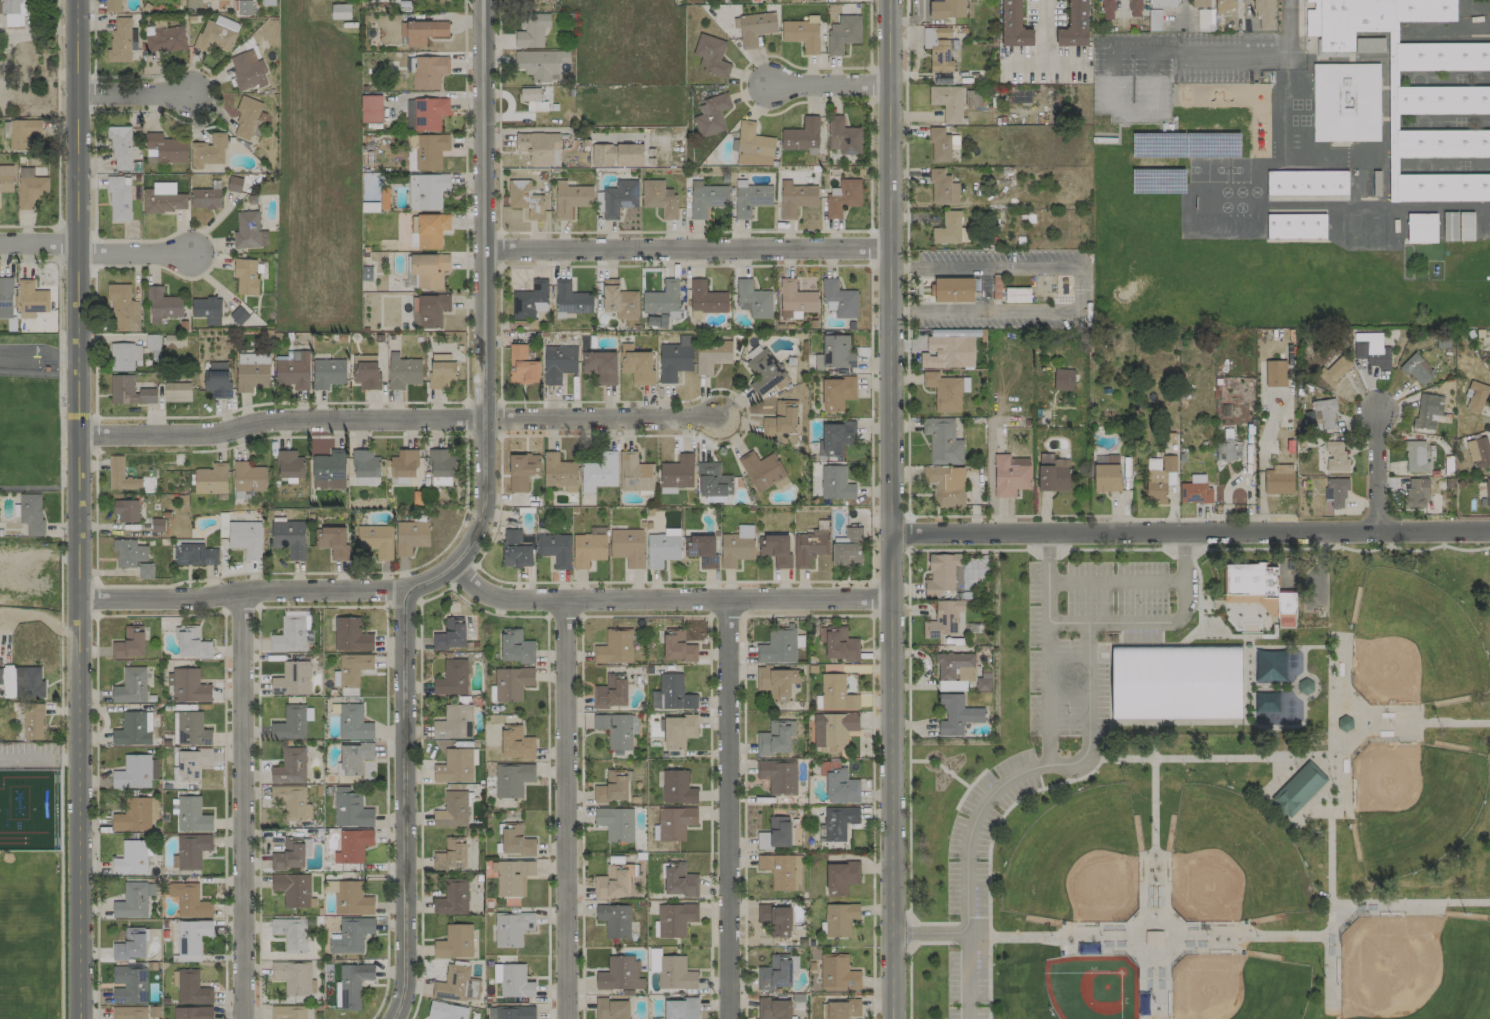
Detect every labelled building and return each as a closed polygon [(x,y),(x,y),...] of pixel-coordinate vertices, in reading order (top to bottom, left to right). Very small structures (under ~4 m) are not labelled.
[(24,26),(23,15),(28,15),(28,4),(24,4),(24,0),(0,0),(0,14),(4,13),(4,26),(24,26)] [(121,0),(104,0),(104,13),(121,13),(121,0)] [(237,0),(237,15),(251,15),(251,0),(248,0),(237,0)] [(965,0),(931,0),(932,18),(965,18),(965,0)] [(1002,46),(1033,46),(1033,29),(1021,29),(1021,0),(1001,0),(1002,46)] [(1069,29),(1056,29),(1056,46),(1088,46),(1087,0),(1068,0),(1069,29)] [(1103,20),(1113,20),(1113,0),(1102,0),(1103,20)] [(1142,0),(1130,0),(1130,17),(1142,17),(1142,0)] [(1174,0),(1150,0),(1149,7),(1174,8),(1174,0)] [(1215,13),(1235,12),(1235,0),(1215,0),(1215,13)] [(1255,12),(1258,12),(1259,30),(1273,30),(1273,0),(1255,0),(1255,12)] [(350,4),(331,4),(331,19),(350,19),(350,4)] [(1160,9),(1150,9),(1150,29),(1160,29),(1160,9)] [(543,28),(550,28),(550,14),(523,13),(522,31),(515,31),(515,47),(543,47),(543,28)] [(756,34),(777,33),(776,13),(733,15),(734,28),(740,28),(741,50),(756,49),(756,34)] [(205,19),(194,47),(207,53),(211,44),(229,52),(240,24),(216,15),(213,22),(205,19)] [(781,22),(781,42),(803,41),(803,54),(819,54),(818,15),(807,16),(807,21),(781,22)] [(827,55),(843,55),(843,44),(861,43),(860,15),(838,16),(838,24),(827,24),(827,55)] [(106,62),(131,62),(130,50),(137,50),(137,29),(131,30),(131,17),(112,18),(112,49),(106,49),(106,62)] [(426,47),(426,37),(449,36),(448,21),(400,22),(400,37),(406,37),(407,48),(426,47)] [(186,48),(183,24),(144,30),(147,53),(186,48)] [(929,71),(953,71),(953,61),(950,61),(950,51),(957,51),(957,40),(950,40),(951,28),(934,28),(934,41),(930,41),(929,71)] [(731,64),(720,61),(726,41),(699,33),(693,54),(701,57),(697,69),(727,78),(731,64)] [(1384,38),(1355,38),(1355,53),(1384,53),(1384,38)] [(1393,43),(1393,70),(1489,71),(1489,44),(1393,43)] [(568,50),(514,51),(515,69),(525,69),(525,75),(531,74),(532,82),(551,82),(550,74),(559,74),(559,63),(569,63),(568,50)] [(238,91),(259,85),(249,51),(227,58),(235,85),(236,85),(238,91)] [(439,90),(440,75),(449,75),(449,57),(407,56),(407,74),(412,74),(412,89),(439,90)] [(1313,141),(1379,141),(1379,64),(1312,64),(1313,141)] [(962,87),(929,86),(929,105),(943,105),(943,124),(961,124),(962,87)] [(1393,115),(1489,113),(1489,86),(1393,88),(1393,115)] [(540,88),(520,88),(520,101),(533,101),(533,110),(546,110),(546,103),(540,103),(540,88)] [(726,130),(720,111),(732,107),(727,93),(698,103),(701,114),(692,117),(699,139),(726,130)] [(249,141),(257,118),(260,119),(265,104),(241,95),(235,111),(240,113),(232,135),(249,141)] [(360,95),(361,123),(382,123),(382,95),(360,95)] [(449,116),(449,98),(406,99),(407,131),(440,130),(440,117),(449,116)] [(781,130),(781,149),(819,149),(818,116),(803,116),(803,129),(781,130)] [(843,116),(828,116),(829,154),(861,153),(861,127),(843,128),(843,116)] [(9,150),(29,150),(29,134),(41,134),(41,120),(9,120),(9,150)] [(775,138),(754,135),(755,121),(740,120),(735,163),(772,167),(775,138)] [(131,127),(106,127),(106,139),(112,139),(113,171),(131,171),(131,127)] [(950,162),(950,149),(958,149),(958,135),(944,135),(944,128),(931,128),(930,162),(950,162)] [(1393,131),(1393,169),(1397,169),(1397,158),(1489,157),(1489,130),(1393,131)] [(225,133),(210,132),(210,143),(190,143),(190,169),(202,169),(202,164),(224,164),(225,133)] [(162,139),(162,133),(146,133),(145,163),(186,164),(187,139),(162,139)] [(559,134),(515,133),(515,151),(529,151),(529,167),(559,167),(559,134)] [(449,134),(417,135),(418,171),(441,170),(441,151),(449,151),(449,134)] [(643,144),(591,145),(591,167),(614,167),(614,166),(643,166),(643,144)] [(12,192),(13,166),(0,166),(0,192),(12,192)] [(48,178),(33,177),(34,168),(18,168),(18,209),(33,209),(33,199),(48,199),(48,178)] [(958,183),(950,183),(951,175),(944,175),(944,168),(931,168),(931,202),(958,203),(958,183)] [(408,210),(441,210),(441,191),(449,191),(449,174),(408,175),(408,210)] [(1393,174),(1393,201),(1489,201),(1489,175),(1393,174)] [(130,186),(123,186),(122,176),(108,176),(109,223),(131,222),(130,186)] [(227,191),(239,191),(239,178),(228,177),(227,191)] [(861,180),(839,179),(839,188),(827,188),(827,219),(841,219),(841,206),(860,207),(861,180)] [(543,195),(530,194),(530,180),(509,180),(508,208),(522,208),(522,220),(543,220),(543,195)] [(592,186),(566,186),(566,181),(555,180),(555,220),(570,220),(571,206),(592,207),(592,186)] [(638,208),(639,180),(616,180),(616,188),(603,188),(602,220),(618,220),(618,207),(638,208)] [(676,219),(675,189),(664,189),(663,180),(642,180),(642,207),(661,207),(661,220),(676,219)] [(727,186),(702,186),(702,180),(690,180),(691,220),(706,219),(706,207),(728,206),(727,186)] [(780,220),(795,220),(795,206),(817,207),(817,185),(791,185),(791,180),(781,180),(780,220)] [(772,185),(746,186),(746,181),(735,181),(735,220),(750,220),(750,206),(772,206),(772,185)] [(175,182),(152,183),(153,189),(142,189),(143,212),(187,211),(186,194),(175,194),(175,182)] [(220,189),(190,189),(191,208),(220,208),(220,189)] [(233,248),(268,247),(267,230),(259,231),(258,211),(236,212),(237,232),(233,232),(233,248)] [(960,211),(943,211),(942,228),(932,228),(932,243),(968,244),(968,228),(960,228),(960,211)] [(1474,212),(1459,212),(1459,241),(1474,241),(1474,212)] [(417,214),(417,249),(441,249),(441,231),(450,231),(450,214),(417,214)] [(1267,240),(1326,239),(1326,214),(1267,215),(1267,240)] [(1436,214),(1407,214),(1407,244),(1437,243),(1436,214)] [(449,255),(410,254),(410,274),(416,275),(416,288),(442,289),(443,270),(449,271),(449,255)] [(233,279),(237,279),(237,295),(258,296),(258,279),(255,279),(255,259),(233,259),(233,279)] [(372,267),(361,266),(361,280),(371,280),(372,267)] [(12,318),(11,277),(0,278),(0,318),(12,318)] [(679,279),(664,278),(663,292),(642,292),(642,313),(668,313),(668,318),(678,318),(679,279)] [(752,278),(737,278),(736,309),(750,309),(749,318),(771,318),(771,291),(752,291),(752,278)] [(817,312),(817,292),(795,292),(795,278),(780,278),(780,319),(801,318),(801,312),(817,312)] [(857,291),(837,290),(838,278),(822,278),(821,311),(835,311),(835,317),(857,318),(857,291)] [(973,278),(932,278),(932,302),(973,302),(973,278)] [(48,290),(34,291),(33,279),(18,279),(19,319),(34,318),(34,312),(49,312),(48,290)] [(512,320),(534,319),(534,310),(547,310),(547,279),(531,279),(532,291),(512,292),(512,320)] [(592,312),(592,293),(571,293),(570,279),(555,279),(556,313),(592,312)] [(638,291),(618,291),(618,279),(603,279),(602,311),(616,311),(616,319),(638,319),(638,291)] [(727,313),(727,292),(706,293),(705,279),(690,279),(691,314),(727,313)] [(130,284),(106,285),(107,301),(111,301),(112,332),(139,331),(138,301),(130,301),(130,284)] [(182,297),(163,297),(162,286),(148,286),(149,324),(160,324),(160,317),(182,317),(182,297)] [(441,329),(441,310),(450,310),(450,295),(418,295),(418,329),(441,329)] [(191,298),(191,317),(205,317),(205,325),(220,325),(221,298),(191,298)] [(229,315),(239,326),(249,317),(239,306),(229,315)] [(927,330),(927,353),(920,353),(920,369),(973,368),(973,336),(980,336),(980,329),(927,330)] [(1354,333),(1354,358),(1365,358),(1366,367),(1389,367),(1389,347),(1381,347),(1381,333),(1354,333)] [(146,349),(158,349),(158,335),(145,335),(146,349)] [(165,347),(183,347),(183,336),(165,335),(165,347)] [(814,355),(815,369),(855,367),(855,352),(849,352),(849,335),(822,336),(823,354),(814,355)] [(692,336),(679,336),(678,345),(660,345),(659,383),(676,384),(676,371),(692,371),(692,336)] [(1449,348),(1449,337),(1436,337),(1436,348),(1449,348)] [(731,342),(696,341),(696,375),(712,376),(712,363),(730,364),(731,342)] [(652,352),(632,352),(632,343),(619,344),(620,373),(631,373),(631,386),(653,385),(652,352)] [(110,344),(110,371),(134,371),(134,360),(140,360),(141,344),(110,344)] [(539,383),(539,361),(526,361),(527,344),(509,344),(509,369),(509,383),(539,383)] [(577,347),(544,346),(543,385),(560,385),(561,373),(577,373),(577,347)] [(765,348),(746,363),(757,378),(748,385),(758,397),(787,375),(765,348)] [(309,390),(308,351),(292,351),(292,360),(275,360),(275,385),(293,384),(293,390),(309,390)] [(388,390),(404,390),(404,383),(421,384),(421,360),(398,359),(398,352),(388,352),(388,390)] [(594,373),(594,386),(616,385),(616,352),(581,353),(582,373),(594,373)] [(1428,367),(1415,352),(1400,365),(1419,387),(1431,377),(1425,370),(1428,367)] [(269,387),(268,354),(236,354),(237,392),(252,392),(251,387),(269,387)] [(454,382),(454,354),(429,355),(430,389),(448,389),(448,382),(454,382)] [(1328,387),(1352,365),(1341,354),(1318,376),(1328,387)] [(312,360),(313,390),(328,390),(328,384),(345,384),(345,360),(312,360)] [(1286,361),(1265,361),(1265,387),(1286,387),(1286,361)] [(211,398),(229,398),(229,363),(209,362),(208,370),(203,370),(203,391),(211,391),(211,398)] [(352,383),(359,383),(359,389),(379,390),(379,362),(352,362),(352,383)] [(1053,389),(1073,390),(1074,370),(1054,369),(1053,389)] [(935,412),(960,412),(960,392),(969,392),(968,377),(938,378),(938,372),(922,372),(923,387),(935,387),(935,412)] [(134,375),(110,375),(110,403),(156,403),(156,388),(135,389),(134,375)] [(821,378),(822,412),(843,411),(843,400),(856,399),(855,378),(821,378)] [(191,401),(191,382),(164,383),(165,402),(191,401)] [(1474,382),(1464,410),(1479,415),(1485,395),(1489,396),(1489,393),(1489,387),(1474,382)] [(1415,428),(1434,430),(1436,416),(1442,417),(1443,396),(1419,393),(1415,428)] [(1317,434),(1336,432),(1332,399),(1314,401),(1317,434)] [(795,433),(796,401),(775,401),(775,417),(762,417),(762,433),(795,433)] [(929,464),(962,465),(963,439),(953,439),(954,419),(923,418),(922,434),(930,435),(929,464)] [(818,456),(843,457),(843,444),(855,444),(856,423),(822,422),(822,440),(818,440),(818,456)] [(1241,441),(1231,440),(1231,430),(1223,429),(1222,459),(1240,460),(1241,441)] [(1486,436),(1465,442),(1473,470),(1489,465),(1489,449),(1486,436)] [(1343,441),(1325,442),(1326,472),(1349,471),(1348,458),(1343,458),(1343,441)] [(1425,441),(1406,441),(1406,472),(1429,472),(1429,460),(1425,461),(1425,441)] [(312,456),(312,489),(345,489),(345,450),(329,449),(329,456),(312,456)] [(392,483),(408,483),(408,477),(417,477),(417,449),(397,450),(397,457),(391,457),(392,483)] [(454,456),(447,457),(447,449),(429,450),(430,477),(455,476),(454,456)] [(372,450),(352,451),(353,485),(374,485),(374,478),(380,478),(379,457),(372,457),(372,450)] [(303,456),(296,457),(296,451),(277,451),(277,478),(304,478),(303,456)] [(558,451),(543,452),(543,487),(564,486),(564,492),(576,492),(576,461),(558,462),(558,451)] [(617,452),(599,451),(599,459),(581,458),(581,493),(594,493),(594,486),(616,487),(617,452)] [(619,491),(654,490),(653,463),(637,464),(636,451),(618,451),(619,491)] [(789,483),(774,453),(757,461),(753,451),(738,458),(755,493),(773,485),(775,490),(789,483)] [(660,463),(660,494),(675,493),(675,488),(693,488),(693,453),(678,453),(678,463),(660,463)] [(1038,491),(1069,491),(1069,459),(1053,459),(1053,453),(1038,453),(1038,491)] [(510,454),(509,492),(526,493),(527,476),(537,476),(537,455),(510,454)] [(1030,489),(1030,458),(1009,458),(1009,454),(994,454),(993,498),(1015,498),(1015,489),(1030,489)] [(1119,491),(1119,455),(1106,455),(1107,465),(1093,465),(1094,491),(1119,491)] [(109,490),(142,489),(141,478),(123,478),(123,456),(108,456),(109,490)] [(1162,471),(1146,470),(1145,503),(1166,503),(1166,485),(1175,485),(1175,456),(1162,456),(1162,471)] [(266,467),(248,467),(248,461),(233,461),(234,491),(266,491),(266,467)] [(194,493),(226,494),(227,463),(211,462),(211,469),(194,469),(194,493)] [(720,462),(698,463),(698,496),(730,495),(730,475),(720,475),(720,462)] [(855,498),(855,483),(846,484),(845,466),(821,466),(821,499),(855,498)] [(964,507),(964,467),(923,467),(922,483),(936,483),(936,507),(964,507)] [(1264,494),(1293,494),(1293,471),(1264,470),(1264,494)] [(1179,484),(1180,503),(1212,503),(1212,488),(1205,488),(1205,474),(1190,475),(1190,484),(1179,484)] [(451,485),(450,477),(431,478),(431,485),(451,485)] [(1349,478),(1325,479),(1325,500),(1331,500),(1331,508),(1344,508),(1343,491),(1349,491),(1349,478)] [(1427,478),(1406,478),(1406,507),(1427,508),(1427,478)] [(19,523),(26,523),(27,536),(42,536),(41,494),(18,495),(19,523)] [(138,500),(113,501),(113,515),(118,515),(118,522),(138,522),(138,500)] [(271,549),(289,548),(289,561),(305,560),(304,521),(271,521),(271,549)] [(227,548),(244,548),(243,560),(260,560),(260,522),(228,522),(227,548)] [(397,522),(396,556),(411,557),(411,547),(428,547),(429,522),(397,522)] [(376,558),(390,559),(391,526),(357,525),(357,548),(376,548),(376,558)] [(720,569),(736,568),(736,560),(753,559),(753,525),(737,525),(737,534),(720,534),(720,569)] [(320,528),(320,536),(315,536),(316,548),(331,548),(331,559),(346,559),(345,527),(320,528)] [(862,527),(845,527),(845,539),(831,539),(832,566),(863,566),(862,527)] [(521,545),(521,530),(503,529),(502,567),(531,567),(531,546),(521,545)] [(609,530),(610,557),(625,557),(626,569),(644,568),(643,529),(609,530)] [(828,556),(828,530),(812,529),(812,534),(794,533),(794,569),(810,569),(810,556),(828,556)] [(570,534),(535,535),(536,555),(554,555),(554,570),(570,569),(570,534)] [(572,569),(588,569),(588,560),(605,560),(606,535),(573,534),(572,569)] [(680,559),(680,534),(646,534),(646,569),(662,569),(662,559),(680,559)] [(684,557),(699,557),(700,569),(716,569),(715,535),(684,536),(684,557)] [(790,568),(789,535),(757,536),(758,556),(773,556),(774,568),(790,568)] [(116,567),(136,568),(136,562),(147,562),(147,546),(136,546),(136,540),(113,539),(112,550),(117,550),(116,567)] [(204,544),(174,543),(174,564),(218,565),(218,549),(204,548),(204,544)] [(929,555),(929,579),(924,579),(924,598),(939,598),(939,591),(962,591),(961,554),(929,555)] [(153,563),(139,564),(139,579),(153,578),(153,563)] [(1224,603),(1262,603),(1262,598),(1277,598),(1277,628),(1295,628),(1295,591),(1276,591),(1276,567),(1264,567),(1264,564),(1224,564),(1224,603)] [(957,612),(964,612),(964,600),(935,601),(935,622),(922,622),(923,636),(957,636),(957,612)] [(270,635),(270,652),(305,651),(304,630),(309,630),(309,615),(281,616),(281,635),(270,635)] [(464,618),(445,617),(445,633),(432,633),(432,648),(464,649),(464,618)] [(334,650),(373,650),(373,633),(360,634),(360,618),(334,618),(334,650)] [(144,657),(144,626),(124,626),(124,642),(111,642),(111,658),(144,657)] [(211,641),(199,642),(198,626),(176,626),(176,656),(196,656),(196,659),(211,659),(211,641)] [(826,660),(859,659),(858,638),(846,639),(846,626),(818,627),(818,643),(825,642),(826,660)] [(534,641),(522,641),(521,628),(501,629),(501,663),(534,662),(534,641)] [(768,629),(768,645),(756,645),(756,663),(796,663),(795,628),(768,629)] [(593,663),(632,663),(632,629),(605,629),(605,646),(593,646),(593,663)] [(696,645),(684,645),(684,629),(664,629),(664,661),(696,661),(696,645)] [(1111,647),(1111,719),(1240,718),(1240,645),(1111,647)] [(1286,682),(1285,651),(1254,651),(1255,682),(1286,682)] [(937,654),(937,690),(966,690),(966,681),(974,681),(973,654),(937,654)] [(373,670),(373,655),(339,655),(339,671),(333,671),(333,687),(359,687),(359,670),(373,670)] [(432,679),(432,694),(466,695),(467,659),(444,659),(443,679),(432,679)] [(309,661),(282,662),(283,678),(270,678),(270,695),(309,695),(309,661)] [(7,684),(7,698),(45,697),(44,680),(41,680),(40,666),(0,667),(0,685),(7,684)] [(756,691),(768,690),(768,699),(789,699),(789,670),(771,670),(771,666),(756,666),(756,691)] [(145,667),(122,667),(123,687),(111,687),(111,703),(146,702),(145,667)] [(211,701),(211,684),(199,684),(199,668),(168,668),(168,685),(171,685),(172,702),(211,701)] [(495,701),(522,702),(522,686),(534,686),(534,669),(495,669),(495,701)] [(651,691),(651,709),(697,709),(697,694),(682,694),(682,673),(659,674),(659,691),(651,691)] [(821,709),(859,709),(859,695),(844,695),(845,674),(821,674),(821,709)] [(593,707),(627,707),(627,676),(606,676),(606,686),(593,686),(593,707)] [(1308,677),(1297,682),(1302,694),(1313,690),(1308,677)] [(1279,712),(1278,692),(1253,693),(1254,712),(1279,712)] [(963,708),(963,694),(937,694),(938,712),(945,712),(945,720),(938,721),(939,736),(963,735),(962,723),(984,722),(984,708),(963,708)] [(23,740),(43,740),(42,703),(20,704),(20,723),(23,723),(23,740)] [(270,723),(270,740),(305,739),(304,704),(284,705),(284,723),(270,723)] [(373,739),(373,723),(362,722),(362,704),(339,704),(339,738),(373,739)] [(471,704),(444,705),(445,721),(432,721),(432,739),(471,738),(471,704)] [(211,745),(211,730),(202,730),(202,711),(177,712),(177,745),(211,745)] [(112,730),(111,744),(151,745),(151,712),(122,712),(121,730),(112,730)] [(814,747),(847,746),(846,731),(859,731),(858,713),(813,714),(814,747)] [(608,750),(631,750),(631,737),(637,737),(637,715),(593,715),(593,730),(608,730),(608,750)] [(697,716),(663,716),(664,749),(685,749),(685,738),(697,738),(697,716)] [(795,721),(769,720),(769,733),(757,733),(756,753),(790,754),(790,736),(795,736),(795,721)] [(535,758),(534,737),(522,737),(521,724),(501,725),(502,759),(535,758)] [(361,760),(374,760),(373,744),(340,744),(341,762),(336,762),(336,775),(361,775),(361,760)] [(270,783),(305,783),(305,748),(282,747),(282,767),(271,767),(270,783)] [(471,782),(471,749),(445,748),(445,765),(433,764),(432,782),(471,782)] [(212,750),(178,750),(177,782),(199,782),(199,766),(211,766),(212,750)] [(124,755),(123,771),(112,771),(111,788),(150,789),(151,755),(124,755)] [(1269,800),(1288,819),(1327,779),(1308,760),(1269,800)] [(796,795),(796,762),(757,761),(756,779),(769,779),(768,794),(796,795)] [(535,764),(495,765),(496,799),(522,798),(522,782),(535,782),(535,764)] [(627,801),(627,770),(605,771),(606,785),(593,785),(594,802),(627,801)] [(662,770),(663,804),(697,803),(697,788),(688,788),(688,770),(662,770)] [(859,779),(847,779),(846,770),(826,770),(826,803),(859,802),(859,779)] [(305,786),(270,786),(271,803),(285,803),(285,820),(311,819),(310,804),(305,804),(305,786)] [(334,826),(373,827),(374,808),(361,808),(361,794),(350,794),(350,787),(334,787),(334,826)] [(467,791),(444,791),(444,810),(432,810),(433,826),(467,826),(467,791)] [(211,815),(200,815),(200,796),(171,797),(171,814),(176,814),(177,832),(212,831),(211,815)] [(111,831),(150,830),(150,818),(155,818),(155,797),(124,798),(124,814),(111,814),(111,831)] [(846,840),(845,823),(859,823),(859,807),(824,808),(825,841),(846,840)] [(594,825),(606,826),(606,841),(632,842),(633,809),(594,808),(594,825)] [(697,808),(658,808),(659,841),(685,841),(685,825),(697,825),(697,808)] [(769,832),(757,833),(757,848),(790,847),(790,816),(769,817),(769,832)] [(535,854),(535,838),(522,839),(522,823),(501,824),(502,855),(535,854)] [(334,863),(363,863),(363,846),(373,846),(373,830),(339,830),(340,852),(333,852),(334,863)] [(200,869),(200,851),(212,850),(212,834),(177,835),(177,856),(172,856),(172,870),(200,869)] [(112,874),(145,874),(146,840),(122,840),(122,859),(112,858),(112,874)] [(433,852),(432,868),(465,869),(466,840),(445,840),(445,853),(433,852)] [(803,890),(802,855),(756,855),(756,870),(771,870),(772,891),(803,890)] [(497,897),(525,897),(525,875),(535,875),(535,861),(496,861),(497,897)] [(698,874),(685,874),(685,862),(665,862),(665,895),(698,895),(698,874)] [(859,862),(826,863),(827,896),(847,896),(847,885),(860,884),(859,862)] [(627,898),(627,865),(606,865),(606,876),(594,876),(594,898),(627,898)] [(310,874),(270,875),(270,891),(283,891),(283,908),(315,907),(315,898),(310,898),(310,874)] [(432,914),(467,914),(468,880),(445,879),(444,899),(433,898),(432,914)] [(361,881),(337,881),(337,892),(334,892),(334,915),(374,915),(374,897),(361,897),(361,881)] [(147,918),(146,896),(156,896),(156,882),(123,882),(124,901),(112,902),(112,918),(147,918)] [(198,883),(168,882),(167,897),(178,897),(177,917),(212,918),(212,902),(198,901),(198,883)] [(698,904),(658,904),(658,938),(685,938),(685,922),(698,922),(698,904)] [(859,904),(825,905),(825,937),(850,937),(850,919),(859,919),(859,904)] [(629,938),(630,906),(596,905),(595,920),(605,920),(604,938),(629,938)] [(790,906),(757,906),(757,922),(770,922),(770,938),(790,937),(790,906)] [(495,913),(495,947),(522,947),(522,931),(534,931),(534,913),(495,913)] [(363,934),(374,934),(374,918),(339,918),(340,939),(328,940),(328,954),(363,953),(363,934)] [(305,954),(306,919),(270,919),(270,935),(285,935),(284,953),(305,954)] [(211,920),(176,921),(177,962),(201,961),(200,937),(211,936),(211,920)] [(433,958),(472,957),(471,924),(445,925),(446,940),(433,941),(433,958)] [(146,959),(146,928),(125,927),(124,944),(112,943),(111,959),(146,959)] [(790,989),(790,955),(770,955),(770,967),(758,967),(757,989),(790,989)] [(819,955),(820,990),(861,989),(860,971),(848,971),(847,955),(819,955)] [(697,989),(697,971),(685,971),(685,956),(658,956),(658,989),(697,989)] [(595,972),(596,990),(644,989),(644,978),(639,978),(638,957),(607,957),(608,971),(595,972)] [(315,995),(315,980),(311,980),(310,961),(270,962),(271,980),(284,980),(284,995),(315,995)] [(431,997),(476,1001),(478,980),(468,979),(469,966),(446,964),(445,983),(433,981),(431,997)] [(525,964),(493,964),(493,982),(500,982),(500,997),(534,997),(534,982),(525,982),(525,964)] [(360,1010),(360,980),(374,980),(374,965),(340,965),(340,1010),(360,1010)] [(147,967),(112,967),(112,983),(123,983),(123,988),(113,988),(113,1004),(147,1004),(147,967)] [(213,1004),(213,987),(198,988),(198,970),(172,970),(173,986),(178,986),(178,1004),(213,1004)] [(595,999),(595,1018),(629,1018),(629,999),(595,999)] [(664,1018),(698,1018),(698,999),(664,1000),(664,1018)] [(757,999),(758,1018),(792,1018),(792,999),(757,999)] [(860,1017),(860,999),(850,999),(850,1016),(860,1017)] [(436,1018),(466,1018),(468,1007),(430,1001),(427,1017),(436,1018)] [(848,1002),(823,1002),(823,1018),(848,1018),(848,1002)] [(271,1018),(306,1018),(306,1006),(271,1005),(271,1018)] [(212,1006),(173,1007),(173,1018),(212,1018),(212,1006)] [(535,1006),(487,1007),(488,1018),(536,1018),(535,1006)] [(112,1018),(147,1018),(147,1007),(112,1007),(112,1018)]
